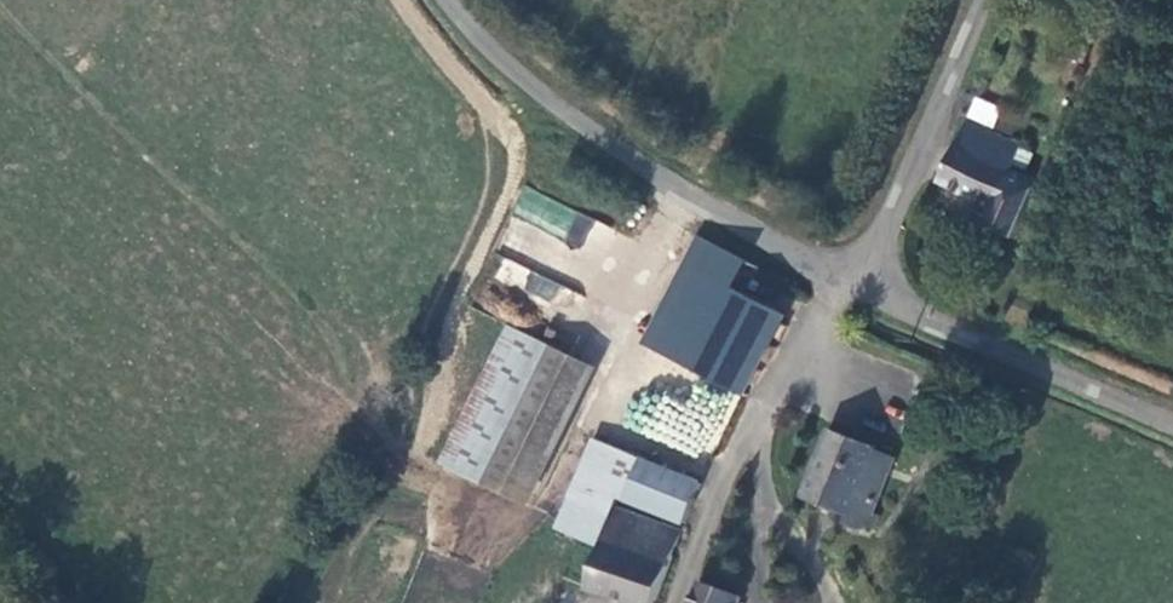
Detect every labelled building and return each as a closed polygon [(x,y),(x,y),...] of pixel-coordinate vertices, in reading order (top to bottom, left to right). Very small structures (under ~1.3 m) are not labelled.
[(968,119),(941,179),(999,201),(1015,163),(1023,143),(968,119)] [(1036,172),(1015,163),(999,201),(991,222),(1013,230),(1036,172)] [(522,194),(515,220),(583,239),(590,213),(522,194)] [(748,259),(700,234),(645,342),(747,393),(789,315),(733,286),(748,259)] [(551,304),(560,287),(506,257),(496,274),(551,304)] [(599,367),(518,326),(447,466),(528,507),(599,367)] [(875,511),(897,454),(832,428),(811,496),(849,511),(846,522),(865,530),(868,525),(876,528),(882,514),(875,511)] [(704,484),(595,442),(573,499),(613,517),(623,498),(687,524),(704,484)] [(613,517),(573,499),(560,530),(599,547),(613,517)] [(619,514),(595,593),(626,602),(659,602),(683,535),(619,514)] [(703,585),(696,602),(739,602),(740,599),(703,585)]
